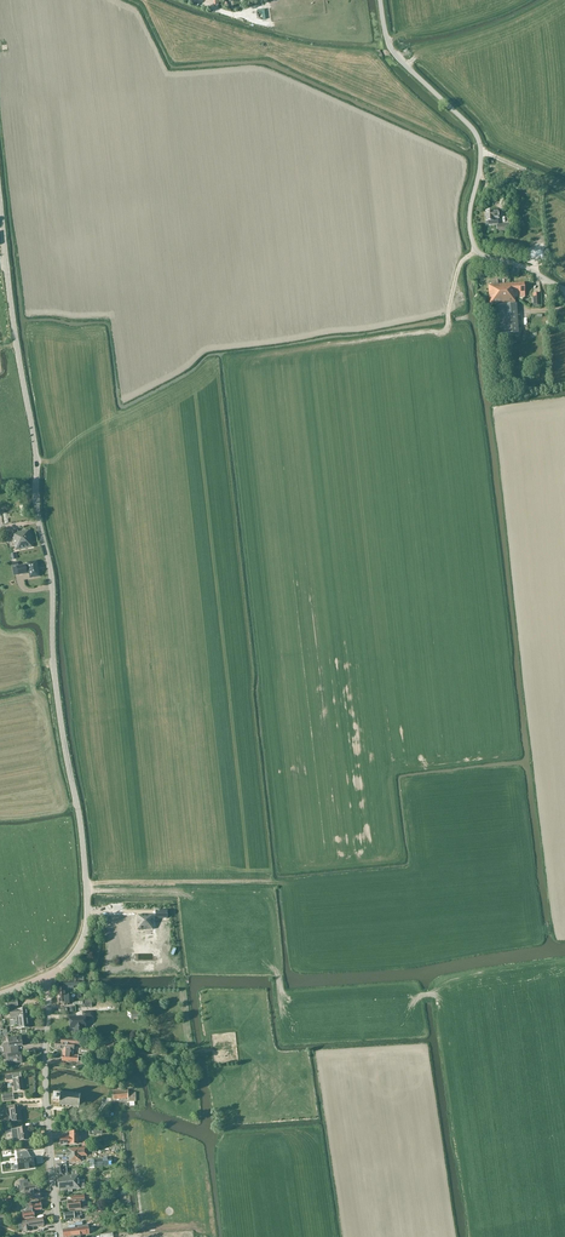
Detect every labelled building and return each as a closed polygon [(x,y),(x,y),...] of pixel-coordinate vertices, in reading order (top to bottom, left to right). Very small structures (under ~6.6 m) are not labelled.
[(486,222),(493,222),(493,220),(499,219),(498,211),(485,212),(486,222)] [(510,224),(496,224),(496,232),(510,231),(510,224)] [(491,285),(488,286),(489,306),(515,304),(515,298),(516,298),(516,293),(524,293),(524,283),(510,284),(498,285),(497,280),(491,281),(491,285)] [(500,335),(518,334),(516,305),(498,306),(500,335)] [(33,548),(29,530),(18,532),(17,530),(13,531),(14,539),(13,539),(15,551),(33,548)] [(37,562),(28,563),(28,565),(17,567),(19,575),(30,573),(31,578),(40,577),(38,571),(39,571),(38,568),(37,562)] [(167,910),(155,910),(155,919),(167,919),(167,910)] [(153,915),(137,915),(137,930),(145,930),(145,928),(146,928),(146,927),(152,927),(152,930),(153,930),(153,915)] [(69,995),(69,994),(68,988),(73,988),(73,986),(84,985),(84,977),(79,977),(79,980),(75,980),(75,977),(69,978),(69,981),(64,981),(64,988),(57,988),(58,996),(69,995)] [(75,1001),(71,1002),(71,1000),(69,1000),(69,995),(58,996),(58,1003),(64,1003),(65,1006),(83,1005),(83,1002),(75,1003),(75,1001)] [(18,1010),(17,1001),(17,1000),(6,1001),(7,1008),(9,1007),(9,1011),(10,1011),(10,1017),(13,1017),(16,1017),(27,1016),(27,1009),(18,1010)] [(86,1028),(86,1019),(86,1018),(93,1018),(93,1011),(82,1012),(82,1017),(70,1017),(70,1029),(74,1029),(74,1033),(83,1033),(83,1028),(86,1028)] [(29,1028),(28,1022),(27,1016),(16,1017),(16,1018),(16,1019),(13,1019),(13,1020),(10,1020),(10,1026),(14,1026),(19,1026),(19,1029),(29,1028)] [(18,1047),(22,1046),(21,1037),(8,1039),(8,1044),(3,1045),(4,1052),(19,1050),(18,1047)] [(55,1042),(55,1049),(62,1050),(63,1050),(63,1055),(69,1056),(69,1061),(84,1062),(84,1057),(78,1057),(78,1055),(73,1055),(74,1050),(74,1046),(80,1046),(81,1040),(61,1039),(61,1042),(55,1042)] [(114,1042),(99,1041),(98,1050),(114,1050),(114,1042)] [(21,1052),(19,1053),(19,1050),(4,1052),(5,1059),(8,1058),(9,1064),(22,1062),(21,1052)] [(6,1076),(6,1080),(12,1079),(14,1092),(23,1091),(20,1074),(6,1076)] [(136,1092),(128,1093),(128,1090),(113,1092),(114,1100),(128,1099),(128,1102),(129,1102),(130,1105),(133,1105),(132,1102),(136,1101),(136,1092)] [(79,1108),(80,1094),(53,1092),(53,1103),(59,1103),(59,1106),(79,1108)] [(19,1108),(15,1109),(14,1106),(3,1107),(4,1111),(9,1110),(11,1123),(21,1121),(19,1108)] [(12,1132),(13,1142),(29,1140),(27,1127),(20,1128),(20,1125),(5,1127),(6,1133),(12,1132)] [(60,1145),(79,1145),(78,1132),(67,1132),(67,1136),(60,1137),(60,1145)] [(69,1163),(81,1162),(81,1157),(87,1156),(87,1147),(68,1149),(68,1150),(66,1150),(67,1157),(69,1157),(69,1163)] [(18,1165),(13,1166),(13,1170),(19,1170),(27,1168),(34,1168),(32,1158),(28,1159),(27,1151),(17,1153),(16,1153),(18,1165)] [(57,1177),(67,1176),(66,1165),(64,1165),(64,1164),(56,1165),(57,1177)] [(84,1181),(80,1181),(79,1175),(76,1175),(76,1172),(72,1172),(73,1175),(67,1176),(57,1177),(59,1191),(69,1190),(69,1192),(72,1192),(72,1190),(80,1189),(80,1188),(85,1188),(84,1181)] [(38,1188),(39,1188),(39,1182),(28,1183),(28,1180),(19,1180),(20,1190),(25,1189),(26,1200),(40,1198),(39,1192),(38,1188)] [(80,1202),(84,1202),(84,1196),(72,1197),(72,1201),(68,1201),(68,1203),(67,1204),(67,1207),(68,1207),(69,1210),(80,1208),(80,1202)] [(34,1218),(33,1211),(42,1209),(41,1202),(26,1204),(27,1211),(22,1212),(23,1219),(34,1218)] [(74,1219),(74,1220),(80,1219),(79,1216),(81,1216),(81,1212),(74,1212),(64,1213),(64,1220),(74,1219)] [(30,1227),(44,1225),(43,1218),(32,1219),(32,1220),(22,1221),(24,1232),(30,1231),(30,1227)] [(63,1230),(63,1236),(68,1236),(71,1236),(81,1236),(80,1235),(89,1234),(88,1228),(89,1227),(88,1225),(77,1226),(77,1228),(63,1230)]
